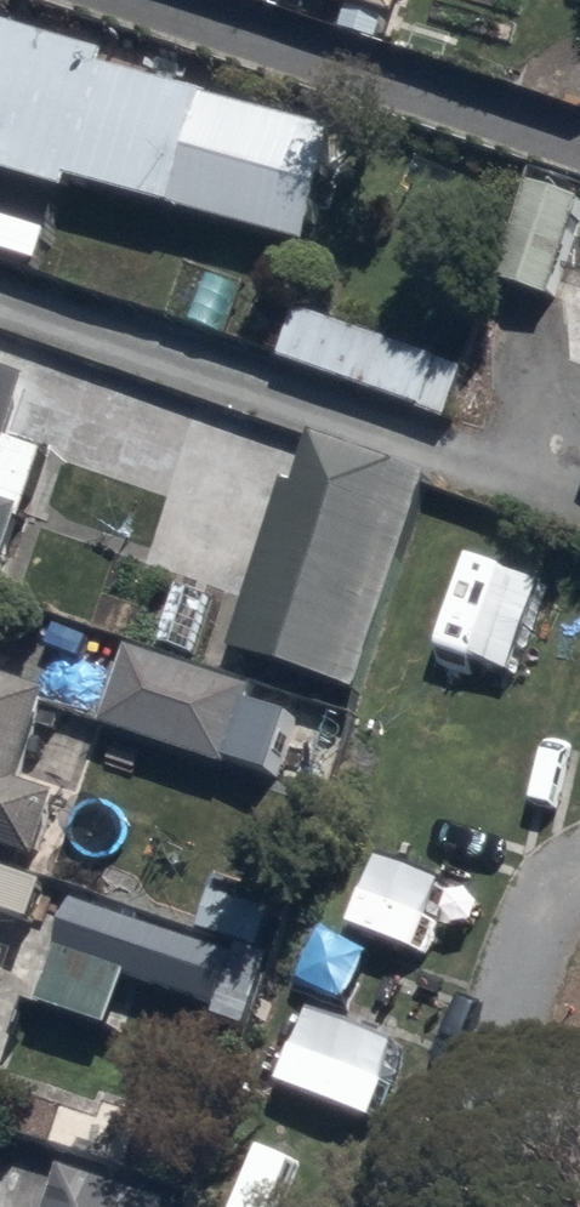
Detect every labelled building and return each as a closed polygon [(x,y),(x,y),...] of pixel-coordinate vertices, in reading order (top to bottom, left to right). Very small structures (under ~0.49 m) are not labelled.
[(68,185),(74,165),(305,242),(345,122),(0,6),(0,162),(68,185)] [(542,292),(579,198),(579,188),(539,171),(498,274),(542,292)] [(293,295),(274,350),(450,411),(469,356),(293,295)] [(4,572),(50,441),(6,425),(28,364),(0,354),(0,571),(4,572)] [(360,687),(424,480),(389,470),(397,447),(307,419),(290,476),(285,474),(231,647),(360,687)] [(248,681),(131,641),(105,716),(221,756),(248,681)] [(35,858),(64,785),(19,767),(52,684),(0,663),(0,844),(35,858)] [(234,939),(75,892),(45,992),(61,996),(60,1000),(112,1016),(126,969),(217,996),(234,939)] [(19,951),(0,945),(0,1008),(19,951)] [(57,1162),(43,1206),(165,1206),(168,1196),(57,1162)]
